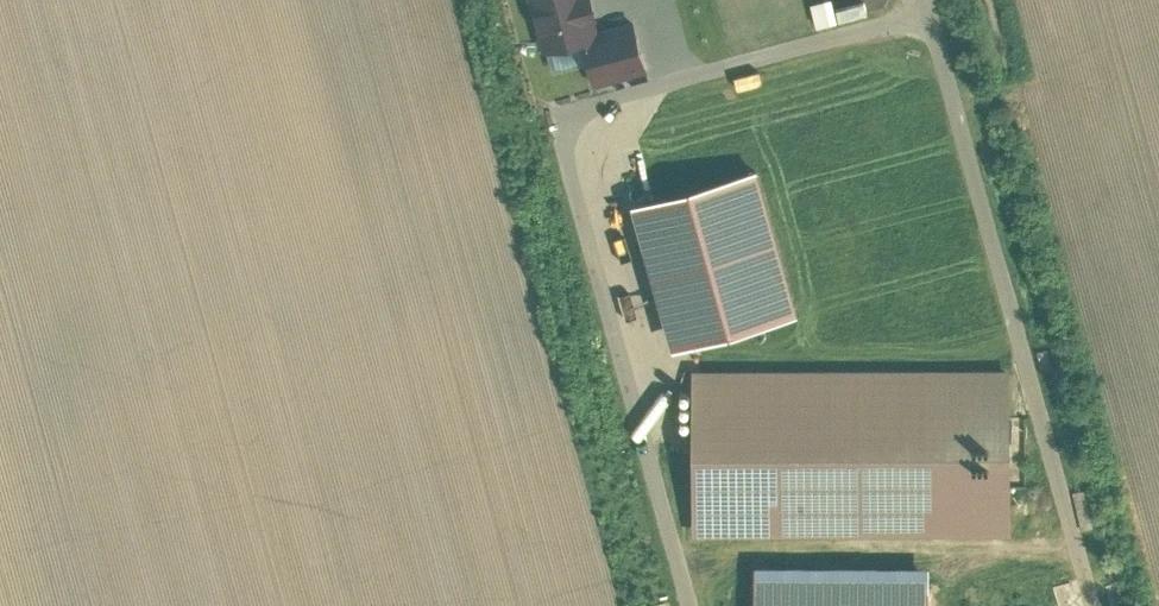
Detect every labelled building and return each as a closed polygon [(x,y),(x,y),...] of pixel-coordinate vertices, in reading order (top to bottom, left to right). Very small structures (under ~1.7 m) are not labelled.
[(541,47),(579,37),(599,31),(597,23),(591,0),(529,0),(541,47)] [(599,31),(579,37),(592,83),(642,69),(627,15),(597,23),(599,31)] [(753,165),(626,197),(669,344),(795,309),(753,165)] [(691,363),(691,530),(1009,530),(1009,364),(691,363)] [(753,565),(752,605),(927,605),(927,568),(753,565)]
